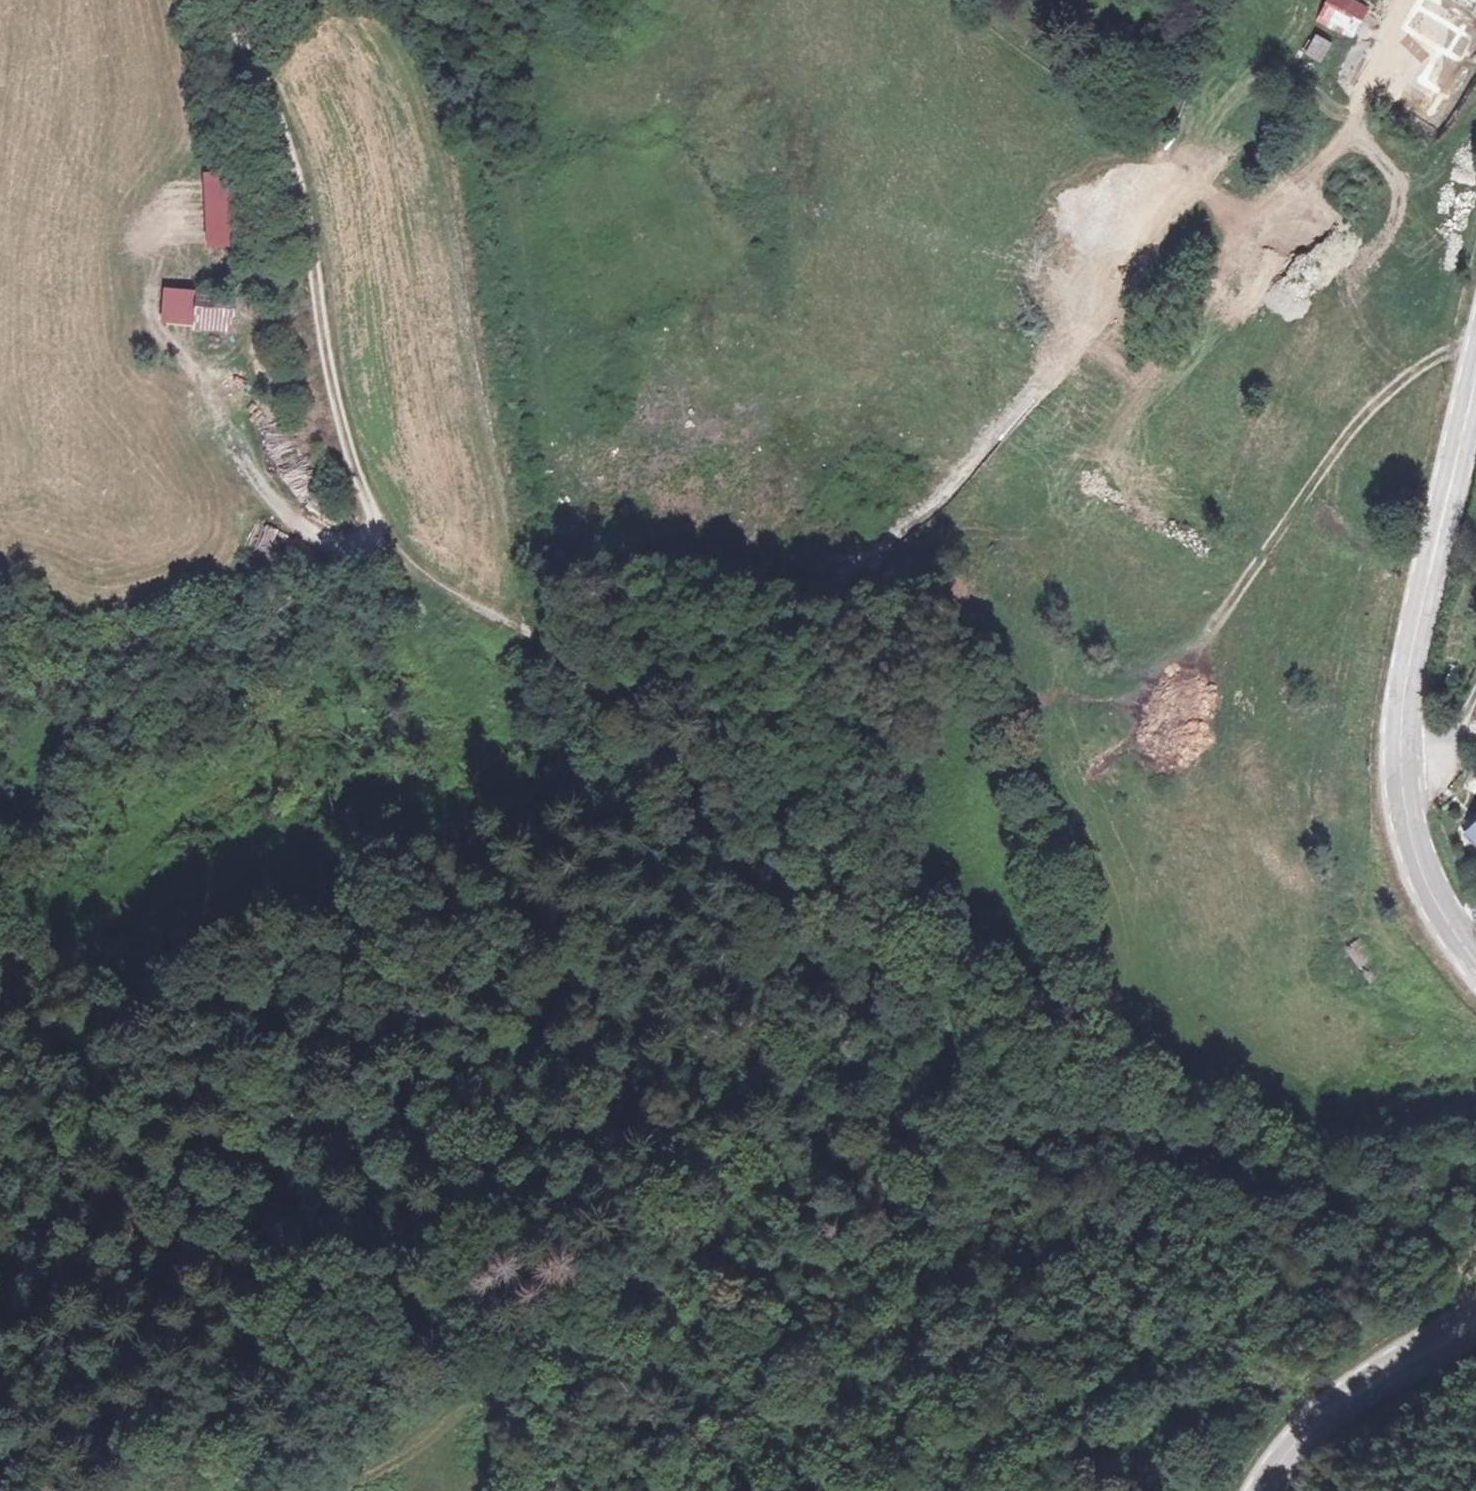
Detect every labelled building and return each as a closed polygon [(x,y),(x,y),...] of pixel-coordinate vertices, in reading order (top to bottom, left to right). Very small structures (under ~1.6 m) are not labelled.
[(1315,20),(1350,42),(1371,9),(1356,0),(1328,0),(1315,20)] [(1475,33),(1475,0),(1449,0),(1475,33)] [(1315,32),(1303,54),(1334,71),(1346,50),(1315,32)] [(200,174),(205,249),(237,247),(232,172),(200,174)] [(193,325),(193,289),(161,289),(160,324),(193,325)] [(196,294),(197,331),(233,329),(232,293),(196,294)]
